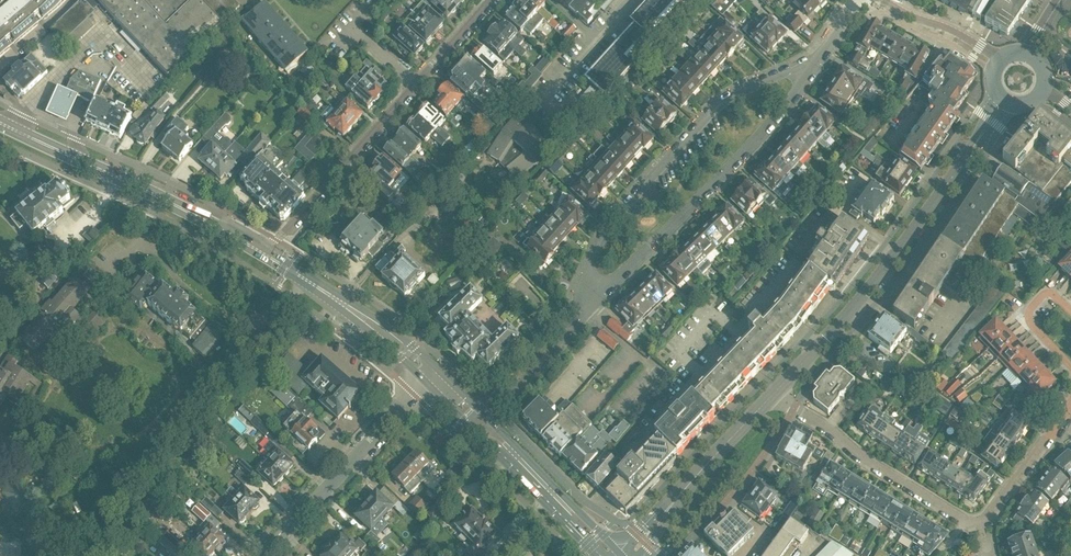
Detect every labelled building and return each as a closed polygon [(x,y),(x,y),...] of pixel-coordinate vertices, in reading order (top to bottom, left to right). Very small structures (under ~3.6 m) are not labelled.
[(66,0),(0,0),(0,57),(9,49),(5,45),(12,39),(16,43),(38,25),(34,20),(41,15),(44,19),(66,0)] [(62,41),(94,11),(84,0),(83,0),(51,30),(62,41)] [(94,11),(100,5),(169,77),(238,9),(230,0),(84,0),(94,11)] [(431,4),(432,5),(448,18),(452,13),(454,13),(456,10),(456,8),(457,8),(448,0),(435,0),(432,3),(431,4)] [(522,0),(514,9),(522,16),(521,17),(528,24),(530,23),(536,29),(545,20),(538,14),(538,13),(531,6),(530,7),(522,0)] [(546,4),(541,0),(522,0),(530,7),(531,6),(538,13),(538,14),(545,20),(555,29),(559,25),(557,23),(553,19),(553,18),(549,14),(543,8),(546,4)] [(589,16),(589,15),(596,8),(588,0),(572,0),(566,7),(577,16),(588,25),(593,19),(589,16)] [(634,26),(635,27),(586,80),(606,98),(655,44),(696,0),(657,0),(634,26)] [(596,8),(589,15),(589,16),(593,19),(594,20),(603,10),(605,12),(616,0),(603,0),(596,8)] [(712,7),(713,8),(723,17),(723,16),(727,13),(734,5),(739,0),(719,0),(712,7)] [(803,27),(821,8),(822,9),(827,3),(826,2),(828,0),(811,0),(803,9),(803,8),(794,18),(803,27)] [(796,2),(803,8),(803,9),(811,0),(797,0),(796,2)] [(968,13),(969,12),(973,15),(973,16),(981,21),(982,19),(986,21),(985,23),(1009,37),(1019,21),(1017,20),(1020,15),(1022,16),(1032,0),(943,0),(968,13)] [(413,13),(420,19),(435,33),(444,23),(431,12),(428,10),(429,9),(423,3),(413,13)] [(697,16),(703,10),(696,3),(690,10),(697,16)] [(242,21),(251,32),(273,12),(266,4),(253,15),(251,13),(242,21)] [(531,35),(536,29),(530,23),(528,24),(521,17),(522,16),(514,9),(506,18),(521,32),(525,28),(531,35)] [(752,20),(751,21),(760,29),(778,44),(787,34),(770,19),(761,10),(757,14),(766,23),(761,29),(752,20)] [(258,40),(280,20),(273,12),(251,32),(258,40)] [(426,43),(435,33),(420,19),(413,13),(403,24),(410,30),(411,29),(420,37),(426,43)] [(727,13),(723,16),(729,22),(731,25),(735,20),(727,13)] [(686,24),(689,21),(684,16),(680,19),(686,24)] [(796,34),(803,27),(794,18),(787,25),(796,34)] [(739,47),(740,48),(745,43),(743,42),(744,41),(727,25),(727,24),(721,19),(711,30),(715,32),(719,36),(735,51),(736,49),(739,47)] [(280,20),(258,40),(265,48),(287,29),(280,20)] [(778,45),(778,44),(760,29),(751,21),(742,30),(767,53),(772,48),(773,49),(777,44),(778,45)] [(503,22),(493,32),(509,46),(514,51),(515,51),(521,57),(525,52),(519,46),(524,41),(518,35),(511,29),(503,22)] [(675,23),(671,28),(675,32),(679,27),(675,23)] [(877,37),(881,30),(882,28),(872,23),(849,64),(858,70),(859,67),(867,72),(872,63),(864,59),(867,54),(870,49),(875,41),(874,39),(875,36),(877,37)] [(561,36),(567,40),(577,29),(571,24),(561,36)] [(394,38),(399,42),(402,45),(400,48),(407,54),(406,56),(409,59),(413,55),(415,56),(424,46),(408,32),(403,28),(394,38)] [(212,40),(224,50),(233,39),(222,29),(212,40)] [(272,55),(294,36),(287,29),(265,48),(272,55)] [(708,44),(725,60),(726,60),(724,59),(726,56),(728,58),(735,51),(719,36),(715,32),(711,30),(702,39),(708,44)] [(886,42),(890,35),(881,30),(877,37),(875,36),(874,39),(875,41),(870,49),(867,54),(864,59),(872,63),(873,63),(878,54),(879,54),(883,46),(882,44),(884,41),(886,42)] [(485,44),(499,57),(505,62),(515,51),(514,51),(509,46),(493,32),(484,43),(485,44)] [(538,35),(537,36),(547,45),(550,41),(548,39),(540,33),(538,35)] [(896,48),(900,41),(890,35),(886,42),(884,41),(882,44),(883,46),(879,54),(889,60),(893,53),(893,50),(894,49),(896,48)] [(294,36),(272,55),(280,64),(301,45),(294,36)] [(570,43),(567,40),(565,39),(557,49),(561,53),(570,43)] [(725,60),(708,44),(702,39),(697,45),(693,41),(689,45),(699,54),(715,69),(716,70),(717,69),(716,68),(719,65),(720,66),(725,60)] [(906,53),(910,46),(900,41),(896,48),(894,49),(893,50),(893,53),(889,60),(899,66),(903,59),(902,56),(903,54),(906,53)] [(297,63),(308,53),(301,45),(280,64),(289,74),(298,65),(297,63)] [(920,52),(919,52),(910,46),(906,53),(903,54),(902,56),(903,59),(899,66),(907,70),(908,71),(920,52)] [(492,75),(494,76),(503,66),(482,48),(479,51),(476,51),(473,55),(474,58),(492,75)] [(651,64),(659,54),(655,50),(646,59),(651,64)] [(907,76),(914,79),(915,80),(930,56),(920,50),(919,52),(920,52),(908,71),(910,72),(907,76)] [(920,171),(959,118),(955,115),(966,100),(962,98),(978,76),(947,53),(918,87),(922,91),(919,94),(926,98),(934,104),(927,114),(931,116),(901,158),(920,171)] [(711,76),(716,70),(715,69),(699,54),(690,64),(707,80),(708,79),(706,78),(710,74),(711,76)] [(16,76),(6,85),(10,89),(13,92),(14,90),(19,95),(21,93),(22,94),(24,94),(26,94),(32,88),(41,79),(48,73),(32,56),(31,55),(22,64),(22,65),(17,70),(13,73),(15,75),(16,76)] [(481,83),(487,76),(469,60),(459,70),(481,91),(482,91),(486,87),(481,83)] [(379,98),(389,87),(381,80),(384,76),(367,61),(363,65),(367,68),(361,75),(366,79),(362,83),(379,98)] [(307,78),(314,69),(307,63),(300,72),(307,78)] [(540,63),(536,68),(541,73),(545,68),(540,63)] [(690,64),(681,74),(698,90),(699,89),(698,88),(701,84),(702,85),(707,80),(690,64)] [(454,69),(448,76),(449,76),(454,81),(453,82),(451,84),(466,98),(469,94),(474,99),(481,91),(459,70),(456,68),(454,69)] [(870,91),(874,85),(863,78),(862,80),(843,68),(835,79),(837,81),(855,93),(859,95),(861,97),(866,89),(870,91)] [(881,73),(871,68),(868,72),(878,78),(881,73)] [(910,72),(908,71),(907,70),(905,75),(902,80),(898,86),(895,91),(904,96),(914,79),(907,76),(910,72)] [(102,81),(80,72),(72,80),(71,80),(71,81),(66,92),(77,96),(91,103),(92,104),(102,81)] [(629,73),(625,77),(632,83),(635,79),(629,73)] [(693,95),(698,90),(681,74),(672,83),(690,100),(690,99),(689,98),(692,94),(693,95)] [(538,80),(534,77),(533,75),(526,84),(531,89),(538,80)] [(329,81),(338,89),(342,85),(333,77),(329,81)] [(379,98),(362,83),(356,78),(346,89),(369,109),(379,98)] [(493,78),(489,82),(495,87),(499,83),(493,78)] [(829,91),(847,104),(855,93),(837,81),(834,85),(833,84),(828,90),(829,91)] [(895,91),(898,86),(890,81),(887,86),(895,91)] [(681,110),(690,100),(672,83),(663,93),(681,110)] [(519,102),(531,89),(526,84),(514,97),(519,102)] [(440,94),(440,95),(455,109),(460,113),(469,103),(464,99),(449,85),(444,90),(443,90),(440,93),(440,94)] [(590,88),(580,100),(585,104),(596,93),(590,88)] [(67,119),(77,96),(66,92),(61,89),(51,112),(67,119)] [(149,107),(148,108),(154,114),(171,98),(164,91),(149,107)] [(840,115),(847,104),(829,91),(827,95),(825,94),(822,100),(823,101),(822,102),(840,115)] [(892,91),(887,98),(898,106),(904,99),(892,91)] [(432,106),(447,119),(455,109),(440,95),(434,101),(435,103),(432,106)] [(332,107),(331,107),(353,126),(355,124),(356,124),(359,121),(359,120),(363,116),(355,109),(357,107),(349,100),(347,98),(346,100),(344,98),(334,109),(332,107)] [(600,109),(602,111),(605,113),(611,106),(609,105),(613,101),(610,99),(608,101),(600,109)] [(652,111),(668,126),(674,120),(673,119),(677,115),(660,100),(655,104),(657,106),(652,111)] [(114,110),(102,103),(98,101),(87,123),(97,128),(104,132),(114,110)] [(488,110),(477,101),(474,105),(484,114),(488,110)] [(148,108),(149,107),(144,103),(132,116),(137,120),(148,108)] [(114,110),(104,132),(111,135),(121,140),(131,118),(122,113),(124,110),(116,106),(114,110)] [(445,122),(427,106),(418,117),(435,132),(446,142),(451,137),(440,127),(445,122)] [(314,116),(307,110),(303,107),(298,114),(308,123),(314,116)] [(326,120),(324,122),(335,132),(336,130),(344,137),(353,126),(331,107),(322,117),(326,120)] [(808,116),(808,117),(825,132),(834,122),(817,107),(817,108),(815,107),(811,112),(812,113),(808,117),(808,116)] [(649,108),(640,119),(658,135),(662,131),(663,132),(668,126),(652,111),(649,108)] [(602,111),(594,119),(598,123),(606,114),(605,113),(602,111)] [(137,129),(132,135),(133,135),(137,138),(136,139),(138,141),(138,143),(141,145),(143,145),(145,145),(145,146),(151,137),(154,139),(156,135),(154,133),(160,125),(164,119),(157,114),(153,120),(147,128),(141,124),(137,129)] [(210,170),(211,171),(227,154),(236,143),(235,143),(232,146),(231,145),(231,141),(228,138),(224,138),(219,134),(226,126),(228,126),(231,122),(231,118),(226,114),(201,141),(210,148),(203,156),(204,157),(200,161),(205,165),(205,168),(207,171),(210,170)] [(1070,152),(1070,140),(1040,115),(1003,162),(1009,166),(1038,190),(1042,194),(1043,193),(1063,168),(1060,166),(1070,152)] [(446,142),(435,132),(418,117),(408,128),(426,143),(431,137),(442,147),(446,142)] [(801,128),(817,143),(818,143),(826,150),(829,147),(825,143),(831,137),(828,135),(825,132),(808,117),(801,124),(803,126),(802,128),(801,128)] [(535,139),(527,131),(529,127),(515,118),(503,132),(505,134),(499,139),(488,155),(500,163),(502,162),(507,167),(507,169),(515,180),(530,168),(530,167),(535,162),(537,163),(549,150),(539,137),(535,139)] [(459,124),(454,119),(451,123),(456,128),(459,124)] [(180,162),(194,145),(187,140),(189,137),(185,134),(189,129),(178,120),(165,136),(169,139),(163,147),(180,162)] [(483,130),(488,134),(495,126),(490,121),(483,130)] [(636,124),(627,134),(643,149),(644,150),(654,140),(636,124)] [(791,137),(809,153),(817,143),(801,128),(800,127),(795,133),(796,135),(793,138),(791,137)] [(872,133),(867,129),(863,134),(867,138),(872,133)] [(308,145),(316,137),(311,132),(303,141),(308,145)] [(396,143),(412,157),(422,147),(405,132),(399,139),(396,143)] [(240,160),(248,168),(264,150),(263,150),(271,141),(262,134),(245,152),(236,143),(227,154),(211,171),(211,174),(214,176),(216,176),(221,180),(225,176),(226,177),(228,175),(230,177),(233,174),(231,172),(236,166),(240,160)] [(627,134),(618,144),(635,159),(640,154),(639,153),(643,149),(627,134)] [(472,142),(478,147),(484,140),(478,135),(472,142)] [(326,146),(325,145),(316,137),(308,145),(305,148),(316,157),(326,146)] [(572,147),(576,142),(571,137),(566,142),(572,147)] [(787,144),(784,148),(800,163),(809,153),(791,137),(786,143),(787,144)] [(424,168),(412,157),(396,143),(392,146),(386,153),(414,178),(424,168)] [(618,144),(609,153),(625,169),(626,169),(632,163),(631,162),(634,159),(635,160),(635,159),(618,144)] [(473,152),(467,147),(462,153),(467,158),(473,152)] [(559,161),(569,151),(564,147),(555,157),(559,161)] [(774,157),(791,173),(800,163),(784,148),(782,147),(777,153),(778,154),(775,158),(774,157)] [(247,175),(240,183),(254,196),(277,171),(278,170),(279,169),(284,162),(269,149),(266,152),(260,159),(260,160),(247,175)] [(601,151),(594,158),(600,163),(616,178),(617,179),(623,173),(622,172),(625,169),(609,153),(605,150),(602,152),(601,151)] [(871,162),(874,158),(863,151),(860,155),(871,162)] [(1060,166),(1063,168),(1043,193),(1042,194),(1055,204),(1070,184),(1070,152),(1060,166)] [(456,155),(448,164),(455,170),(463,161),(456,155)] [(593,164),(587,170),(607,188),(608,189),(614,183),(613,182),(616,178),(600,163),(594,158),(592,155),(588,159),(593,164)] [(883,167),(886,168),(907,184),(916,172),(900,161),(895,168),(877,155),(874,158),(871,162),(875,165),(878,161),(884,166),(883,167)] [(766,167),(766,168),(783,183),(791,173),(774,157),(768,163),(769,164),(766,167)] [(375,165),(376,168),(398,188),(400,190),(410,179),(402,172),(401,173),(385,158),(381,163),(378,162),(375,165)] [(555,158),(547,167),(555,174),(563,165),(555,158)] [(765,166),(756,177),(783,202),(786,199),(786,198),(783,196),(789,188),(786,186),(783,183),(766,168),(765,166)] [(907,184),(886,168),(883,167),(876,178),(883,184),(900,195),(907,184)] [(1042,223),(1055,204),(1042,194),(1038,190),(1003,167),(991,185),(1005,194),(1004,195),(1015,202),(1015,203),(1019,206),(1018,206),(1042,224),(1042,223)] [(372,177),(367,183),(389,203),(396,196),(395,196),(400,190),(398,188),(376,168),(371,173),(372,177)] [(838,178),(841,175),(833,168),(830,171),(838,178)] [(268,210),(269,210),(292,184),(284,177),(283,179),(278,175),(281,171),(279,169),(278,170),(277,171),(254,196),(261,202),(260,207),(264,210),(267,209),(268,210)] [(454,174),(448,169),(442,175),(448,181),(454,174)] [(586,169),(578,178),(583,184),(599,198),(600,199),(607,192),(606,190),(607,188),(587,170),(586,169)] [(538,187),(549,176),(549,175),(544,171),(533,183),(538,187)] [(292,184),(269,210),(281,221),(285,221),(290,215),(302,201),(303,201),(306,197),(298,190),(306,180),(306,178),(301,173),(296,179),(292,184)] [(574,194),(591,209),(592,208),(593,209),(598,204),(596,203),(600,199),(599,198),(583,184),(578,178),(569,188),(574,194)] [(978,266),(1018,206),(1019,206),(1015,203),(1015,202),(1004,195),(1005,194),(991,185),(983,180),(941,242),(941,243),(978,266)] [(434,197),(443,187),(437,181),(427,191),(434,197)] [(746,185),(741,191),(757,206),(760,209),(765,204),(770,208),(777,200),(761,186),(758,189),(751,182),(747,186),(746,185)] [(70,198),(59,184),(48,193),(47,191),(37,200),(36,199),(33,199),(29,202),(28,205),(28,206),(18,215),(12,220),(20,230),(26,225),(34,235),(45,227),(48,231),(56,224),(53,220),(64,212),(60,207),(70,198)] [(881,215),(883,216),(894,201),(871,184),(869,187),(865,184),(858,194),(862,197),(850,214),(857,220),(860,216),(862,217),(864,215),(875,223),(881,215)] [(751,212),(757,206),(741,191),(735,197),(736,197),(732,201),(749,217),(753,213),(751,212)] [(421,197),(427,203),(432,197),(426,192),(421,197)] [(523,193),(515,202),(520,207),(529,197),(523,193)] [(554,202),(553,203),(568,216),(570,215),(572,217),(571,219),(577,225),(579,226),(588,216),(567,197),(563,195),(558,206),(554,202)] [(1063,211),(1070,217),(1070,201),(1063,211)] [(801,217),(810,207),(804,202),(795,211),(801,217)] [(559,213),(552,219),(559,226),(562,225),(564,226),(563,229),(569,234),(577,225),(571,219),(572,217),(570,215),(568,216),(553,203),(551,206),(559,213)] [(392,206),(387,212),(391,216),(387,220),(396,228),(400,224),(404,228),(410,221),(407,219),(397,210),(392,206)] [(505,210),(510,215),(513,211),(509,206),(505,210)] [(719,217),(735,233),(745,223),(728,206),(718,216),(719,217)] [(1019,218),(1024,211),(1019,207),(1014,214),(1019,218)] [(399,208),(397,210),(407,219),(410,221),(415,216),(406,208),(399,208)] [(1024,211),(1019,218),(1033,229),(1038,222),(1024,211)] [(710,226),(726,242),(735,233),(719,217),(716,221),(715,220),(709,225),(710,226)] [(763,225),(755,217),(752,221),(757,225),(756,225),(759,228),(763,225)] [(389,240),(365,219),(363,221),(362,221),(341,244),(342,244),(341,245),(342,249),(347,253),(350,253),(351,252),(354,256),(352,258),(358,263),(360,260),(360,261),(364,261),(369,254),(373,257),(389,240)] [(560,244),(569,234),(563,229),(564,226),(562,225),(559,226),(552,219),(544,229),(551,235),(552,235),(554,237),(554,238),(560,244)] [(810,268),(809,269),(814,273),(832,286),(836,289),(862,251),(864,252),(867,247),(865,245),(870,239),(843,220),(828,242),(821,237),(817,243),(823,248),(810,268)] [(528,232),(535,238),(542,245),(544,244),(546,246),(545,248),(551,253),(560,244),(554,238),(554,237),(552,235),(551,235),(544,229),(537,223),(528,232)] [(700,234),(701,236),(716,251),(726,242),(710,226),(706,230),(705,229),(700,234)] [(95,230),(90,235),(96,240),(100,235),(95,230)] [(539,268),(543,268),(555,256),(551,253),(545,248),(546,246),(544,244),(542,245),(535,238),(528,232),(524,237),(527,240),(522,245),(539,260),(537,262),(537,266),(539,268)] [(475,244),(482,250),(490,242),(490,241),(483,235),(475,244)] [(696,238),(690,243),(691,244),(707,260),(710,263),(716,257),(719,254),(716,251),(701,236),(697,239),(696,238)] [(746,244),(738,236),(735,239),(743,247),(746,244)] [(490,242),(482,251),(491,260),(503,246),(493,238),(490,241),(490,242)] [(1066,252),(1067,250),(1070,245),(1062,239),(1057,246),(1066,252)] [(772,251),(762,242),(753,251),(763,261),(772,251)] [(977,268),(978,266),(941,243),(922,272),(893,314),(914,328),(943,286),(958,296),(977,268)] [(405,298),(425,276),(402,255),(406,251),(398,244),(376,268),(384,276),(383,278),(405,298)] [(681,253),(682,254),(698,270),(701,273),(702,274),(711,265),(710,264),(710,263),(707,260),(691,244),(688,248),(687,247),(681,253)] [(698,270),(682,254),(680,256),(678,254),(671,261),(671,262),(687,278),(692,272),(697,277),(698,276),(701,273),(698,270)] [(1060,268),(1070,278),(1070,257),(1060,268)] [(662,271),(661,272),(677,287),(687,278),(671,262),(668,266),(666,264),(666,265),(661,270),(662,271)] [(759,267),(755,262),(750,267),(755,272),(759,267)] [(835,290),(836,289),(832,286),(814,273),(809,269),(807,268),(806,270),(778,311),(777,313),(770,320),(763,327),(756,320),(748,328),(756,336),(695,399),(715,418),(799,331),(800,329),(806,320),(829,291),(831,291),(833,291),(835,290)] [(749,270),(744,276),(748,280),(753,274),(749,270)] [(49,289),(57,279),(51,273),(42,283),(49,289)] [(162,289),(147,276),(141,282),(137,279),(133,283),(132,283),(129,287),(133,292),(127,299),(142,312),(149,303),(150,304),(149,305),(150,306),(181,332),(182,333),(191,340),(192,339),(197,343),(193,347),(196,350),(203,356),(207,358),(221,341),(219,338),(212,332),(217,325),(209,318),(205,322),(197,315),(198,315),(186,306),(189,302),(178,293),(175,296),(164,287),(162,289)] [(647,286),(662,301),(672,292),(657,276),(647,286)] [(740,277),(736,281),(742,287),(746,282),(740,277)] [(461,288),(458,279),(447,282),(450,292),(461,288)] [(72,312),(90,292),(76,280),(53,305),(50,303),(41,313),(44,315),(21,341),(36,353),(53,333),(72,350),(91,329),(96,333),(105,323),(94,313),(85,323),(72,312)] [(686,283),(695,292),(697,289),(689,280),(686,283)] [(991,290),(1002,298),(1007,292),(996,284),(991,290)] [(652,310),(662,301),(647,286),(637,295),(652,310)] [(492,341),(467,315),(482,301),(471,289),(440,319),(451,330),(446,335),(454,344),(454,345),(453,349),(459,355),(464,354),(472,362),(477,358),(488,369),(518,339),(507,327),(492,341)] [(740,294),(735,289),(729,297),(733,301),(740,294)] [(998,304),(1002,298),(991,290),(987,296),(998,304)] [(643,320),(652,310),(637,295),(628,303),(627,302),(626,303),(643,320)] [(993,310),(998,304),(987,296),(982,301),(993,310)] [(978,307),(989,315),(993,310),(982,301),(978,307)] [(633,329),(643,320),(626,303),(617,311),(628,323),(625,326),(633,332),(635,330),(633,329)] [(984,321),(989,315),(978,307),(973,313),(984,321)] [(659,310),(656,313),(661,318),(666,323),(669,320),(664,315),(663,315),(659,310)] [(980,327),(984,321),(973,313),(969,319),(980,327)] [(902,329),(885,316),(869,338),(881,347),(878,351),(888,358),(905,335),(907,336),(908,334),(911,336),(916,340),(915,341),(924,348),(928,343),(915,332),(906,325),(902,329)] [(623,328),(613,319),(607,326),(619,336),(627,343),(633,336),(631,335),(633,332),(625,326),(623,328)] [(975,333),(980,327),(969,319),(964,325),(975,333)] [(989,349),(1005,333),(995,323),(979,338),(989,349)] [(971,339),(975,333),(964,325),(960,330),(971,339)] [(663,342),(672,332),(667,327),(658,337),(663,342)] [(966,344),(971,339),(960,330),(955,336),(966,344)] [(614,352),(620,345),(603,331),(598,338),(614,352)] [(998,359),(1015,343),(1005,333),(989,349),(998,359)] [(962,350),(966,344),(955,336),(951,342),(962,350)] [(957,356),(962,350),(951,342),(946,348),(957,356)] [(1008,369),(1024,353),(1015,343),(998,359),(1008,369)] [(952,362),(957,356),(946,348),(942,353),(952,362)] [(1018,379),(1034,363),(1024,353),(1008,369),(1018,379)] [(8,395),(26,407),(40,385),(15,369),(15,368),(13,367),(18,360),(9,354),(0,369),(0,371),(0,372),(0,408),(8,395)] [(310,374),(288,354),(272,371),(299,395),(305,389),(302,386),(305,382),(325,400),(321,405),(338,420),(349,408),(350,409),(352,408),(350,406),(357,398),(361,393),(329,366),(330,365),(323,359),(310,374)] [(1027,389),(1044,373),(1034,363),(1018,379),(1027,389)] [(863,378),(867,373),(861,369),(857,374),(863,378)] [(855,382),(846,374),(841,370),(838,371),(834,371),(830,376),(827,373),(814,389),(817,391),(813,396),(814,398),(814,403),(821,408),(829,414),(836,405),(840,401),(844,400),(844,396),(855,382)] [(1044,373),(1027,389),(1037,399),(1054,384),(1044,373)] [(264,376),(258,384),(264,390),(271,383),(264,376)] [(948,384),(941,378),(934,387),(941,393),(948,384)] [(944,392),(949,397),(961,385),(955,379),(944,392)] [(896,393),(900,387),(893,382),(891,385),(893,390),(896,393)] [(320,439),(324,435),(307,419),(313,412),(281,383),(279,385),(272,393),(294,413),(282,426),(292,435),(287,441),(303,455),(308,450),(309,451),(318,442),(320,439)] [(960,403),(968,397),(962,390),(954,396),(960,403)] [(1009,402),(1000,395),(994,404),(1003,410),(1009,402)] [(935,404),(940,404),(943,399),(938,396),(933,397),(935,404)] [(697,439),(701,435),(700,433),(715,418),(695,399),(693,397),(655,436),(659,439),(677,457),(696,437),(697,439)] [(542,438),(573,407),(567,401),(558,410),(545,398),(540,403),(540,402),(523,419),(541,438),(542,438)] [(967,399),(960,408),(967,414),(974,404),(967,399)] [(573,445),(573,444),(592,426),(573,407),(542,438),(544,440),(561,457),(573,445)] [(858,427),(869,436),(880,420),(883,415),(879,413),(879,410),(874,407),(871,408),(868,412),(867,412),(858,427)] [(950,415),(957,420),(963,412),(956,407),(950,415)] [(1021,436),(1029,425),(1008,409),(1000,420),(1001,421),(1006,424),(1011,428),(1021,436)] [(869,437),(880,445),(891,428),(896,421),(884,413),(883,415),(880,420),(869,436),(870,436),(869,437)] [(251,423),(270,441),(263,449),(267,453),(263,458),(265,459),(269,463),(269,462),(284,476),(284,475),(286,476),(287,476),(289,473),(289,472),(289,470),(291,468),(293,466),(278,452),(277,451),(279,449),(278,449),(284,442),(257,417),(251,423)] [(907,419),(903,426),(907,429),(908,426),(912,422),(907,419)] [(956,432),(959,427),(949,419),(945,424),(956,432)] [(998,435),(1013,447),(1021,436),(1011,428),(1006,424),(1001,421),(1000,420),(991,431),(993,432),(998,435)] [(617,444),(631,427),(625,421),(617,429),(616,429),(609,436),(613,440),(617,444)] [(901,458),(903,459),(914,443),(919,435),(918,435),(923,428),(919,425),(916,426),(914,430),(908,426),(907,429),(902,435),(891,452),(897,456),(898,456),(901,458)] [(613,440),(609,436),(603,431),(600,434),(592,427),(580,440),(563,458),(582,475),(598,458),(598,457),(613,440)] [(786,440),(813,455),(816,449),(809,445),(813,437),(794,427),(786,440)] [(891,452),(902,435),(891,428),(880,445),(891,452)] [(984,442),(989,446),(1006,458),(1013,447),(998,435),(993,432),(991,431),(983,442),(984,442)] [(914,443),(903,459),(914,466),(929,443),(919,435),(914,443)] [(674,460),(677,457),(659,439),(640,459),(634,454),(603,489),(608,494),(607,496),(627,515),(649,492),(649,491),(654,486),(677,463),(674,460)] [(953,439),(950,443),(961,450),(962,449),(964,446),(953,439)] [(802,473),(813,455),(786,440),(779,451),(780,452),(776,458),(802,473)] [(998,469),(1006,458),(989,446),(981,457),(998,469)] [(961,450),(958,456),(963,459),(967,452),(962,449),(961,450)] [(828,465),(834,456),(828,451),(821,460),(822,461),(828,465)] [(429,463),(417,452),(405,464),(418,477),(423,482),(437,468),(430,462),(429,463)] [(929,476),(939,459),(927,452),(917,469),(929,476)] [(598,490),(601,486),(619,467),(606,456),(586,479),(598,490)] [(969,462),(973,465),(977,458),(973,456),(969,462)] [(1063,459),(1063,458),(1062,459),(1056,465),(1056,464),(1055,465),(1061,472),(1063,471),(1070,480),(1070,468),(1063,459)] [(940,484),(951,466),(939,459),(929,476),(935,480),(940,484)] [(256,472),(243,460),(238,465),(251,478),(256,472)] [(822,461),(811,478),(816,481),(828,465),(822,461)] [(259,470),(257,472),(258,473),(274,487),(276,484),(278,482),(280,482),(281,482),(283,479),(283,478),(283,477),(284,476),(269,462),(269,463),(266,465),(263,469),(263,468),(262,467),(259,470)] [(405,464),(392,477),(411,495),(423,482),(418,477),(405,464)] [(453,465),(446,472),(451,478),(458,471),(453,465)] [(829,490),(840,471),(829,465),(818,485),(817,484),(813,490),(824,497),(828,490),(829,490)] [(952,491),(962,473),(951,466),(940,484),(952,491)] [(975,481),(964,497),(974,503),(994,474),(989,470),(984,476),(979,472),(973,480),(975,481)] [(1065,496),(1068,492),(1066,490),(1070,485),(1052,470),(1044,480),(1059,492),(1060,492),(1065,496)] [(245,486),(250,480),(240,471),(235,477),(245,486)] [(839,496),(850,478),(840,471),(829,490),(839,496)] [(964,497),(975,481),(973,480),(962,473),(952,491),(962,497),(962,496),(964,497)] [(850,503),(861,484),(850,478),(839,496),(850,503)] [(1052,502),(1059,492),(1044,480),(1036,489),(1052,502)] [(751,493),(769,507),(778,495),(760,482),(756,488),(755,488),(751,493)] [(861,509),(872,491),(861,484),(850,503),(861,509)] [(231,488),(227,492),(235,499),(250,513),(253,509),(256,509),(259,506),(258,504),(259,503),(247,492),(246,491),(244,489),(239,495),(231,488)] [(871,515),(882,497),(872,491),(861,509),(871,515)] [(227,492),(223,496),(227,500),(226,502),(229,505),(225,510),(233,517),(240,524),(240,523),(243,523),(246,520),(246,517),(250,513),(235,499),(227,492)] [(761,518),(769,507),(751,493),(748,498),(748,500),(744,505),(761,518)] [(1025,504),(1041,516),(1049,505),(1041,500),(1042,499),(1034,493),(1025,504)] [(366,502),(366,503),(366,504),(367,504),(367,505),(368,505),(367,506),(382,519),(392,508),(377,495),(372,500),(372,499),(371,499),(370,499),(369,499),(368,499),(368,500),(367,500),(367,501),(366,501),(366,502)] [(164,502),(169,506),(173,501),(168,497),(164,502)] [(418,517),(428,506),(418,497),(408,508),(418,517)] [(882,522),(893,504),(882,497),(871,515),(882,522)] [(218,519),(223,513),(206,498),(201,504),(218,519)] [(409,510),(399,502),(393,508),(403,517),(409,510)] [(426,513),(433,520),(443,511),(436,503),(426,513)] [(893,528),(904,510),(893,504),(882,522),(893,528)] [(1033,526),(1041,516),(1025,504),(1013,519),(1021,525),(1024,521),(1025,521),(1033,526)] [(358,515),(357,517),(366,526),(371,531),(377,536),(387,525),(382,519),(367,506),(362,511),(361,511),(360,511),(359,511),(358,511),(358,512),(358,513),(358,514),(358,515)] [(469,538),(469,539),(487,521),(486,521),(485,522),(469,507),(462,514),(466,518),(465,518),(466,519),(458,527),(464,533),(459,538),(463,543),(469,538)] [(724,555),(731,555),(754,533),(730,510),(704,536),(724,555)] [(904,535),(914,517),(904,510),(893,528),(904,535)] [(805,516),(797,512),(794,518),(802,522),(805,516)] [(1059,521),(1061,519),(1060,517),(1062,516),(1058,512),(1054,516),(1059,521)] [(1067,513),(1062,516),(1060,517),(1061,519),(1069,530),(1070,528),(1070,519),(1067,513)] [(808,523),(817,528),(821,521),(813,516),(808,523)] [(914,541),(925,523),(914,517),(904,535),(914,541)] [(469,539),(476,546),(472,550),(478,555),(488,555),(482,549),(498,533),(487,521),(469,539)] [(809,535),(792,521),(766,555),(793,555),(809,535)] [(424,523),(417,531),(422,535),(429,527),(424,523)] [(784,528),(778,523),(774,528),(781,533),(784,528)] [(925,547),(935,530),(925,523),(914,541),(925,547),(920,555),(925,547)] [(198,536),(215,551),(216,550),(218,550),(221,547),(220,545),(225,540),(208,525),(198,536)] [(847,531),(837,525),(829,537),(840,543),(847,531)] [(156,531),(164,538),(180,553),(188,545),(169,528),(167,529),(159,528),(156,531)] [(920,555),(921,555),(924,555),(925,554),(928,555),(929,555),(947,537),(935,530),(925,547),(920,555)] [(376,547),(380,541),(371,533),(366,538),(376,547)] [(333,546),(344,555),(355,555),(360,550),(362,552),(363,550),(367,546),(360,540),(355,545),(343,534),(333,546)] [(215,551),(198,536),(189,546),(200,555),(212,555),(215,554),(214,551),(215,551)] [(1035,553),(1030,537),(1008,544),(1011,551),(1006,553),(1007,555),(1027,555),(1035,553)] [(180,553),(164,538),(159,543),(167,550),(167,553),(170,555),(180,555),(182,554),(180,553)] [(846,546),(849,541),(844,538),(841,543),(846,546)] [(865,547),(854,541),(849,549),(860,555),(865,547)] [(840,555),(853,555),(830,542),(828,544),(840,555)] [(323,555),(344,555),(333,546),(332,546),(331,544),(328,544),(325,548),(325,551),(327,553),(323,555)] [(364,555),(374,555),(377,553),(368,545),(367,546),(363,550),(367,553),(364,555)] [(694,548),(693,547),(691,549),(683,555),(704,555),(704,553),(703,552),(701,552),(699,553),(694,548)]
